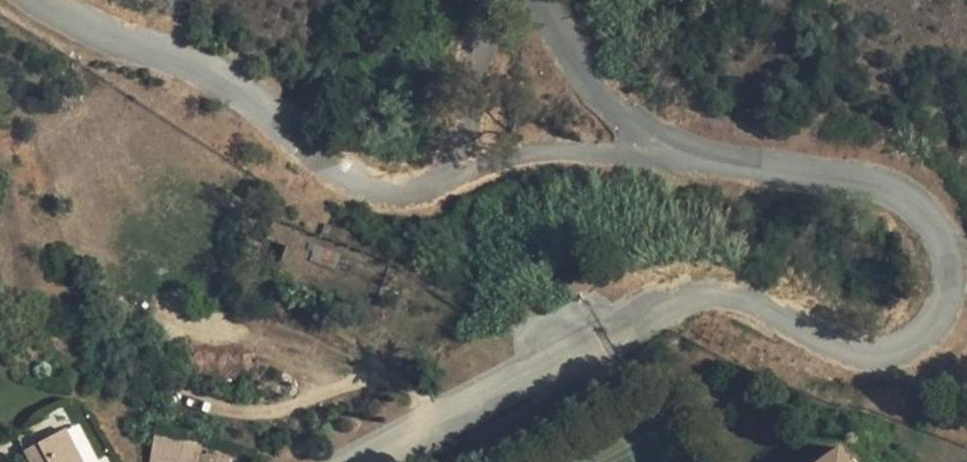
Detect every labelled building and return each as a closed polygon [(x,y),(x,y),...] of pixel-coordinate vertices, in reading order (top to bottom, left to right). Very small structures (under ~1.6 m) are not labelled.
[(31,461),(83,461),(65,428),(24,449),(31,461)] [(150,461),(199,461),(199,439),(151,438),(150,461)]
